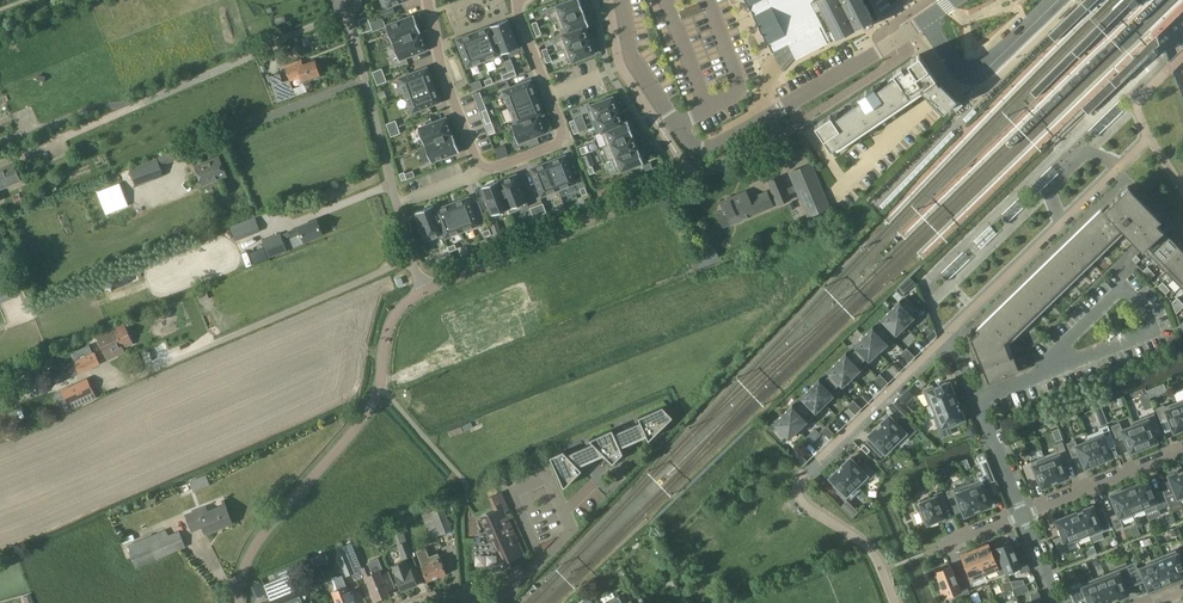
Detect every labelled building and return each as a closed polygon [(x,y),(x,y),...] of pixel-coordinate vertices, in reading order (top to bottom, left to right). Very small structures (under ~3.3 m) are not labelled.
[(557,21),(557,20),(583,10),(579,0),(569,0),(547,8),(553,23),(557,21)] [(677,7),(681,18),(703,9),(700,0),(695,0),(677,7)] [(745,0),(746,0),(751,10),(751,11),(751,12),(752,13),(752,14),(753,14),(755,19),(755,20),(756,20),(758,24),(758,25),(758,26),(759,26),(762,32),(762,33),(762,34),(763,34),(765,39),(766,40),(768,44),(768,45),(768,46),(769,46),(771,51),(772,52),(772,53),(772,52),(773,53),(773,52),(774,52),(819,29),(822,35),(825,41),(795,57),(796,58),(796,57),(796,58),(797,58),(797,57),(806,53),(807,53),(807,52),(816,48),(817,48),(817,47),(826,43),(827,43),(827,42),(844,34),(845,36),(859,29),(857,27),(874,18),(865,0),(745,0)] [(557,21),(562,33),(562,34),(584,25),(584,26),(589,24),(583,10),(557,20),(557,21)] [(420,32),(414,15),(386,26),(392,43),(420,32)] [(358,20),(360,26),(370,23),(367,16),(358,20)] [(491,26),(502,54),(519,47),(508,19),(491,26)] [(363,33),(372,29),(370,23),(360,26),(363,33)] [(589,39),(584,26),(584,25),(562,34),(562,33),(553,37),(559,51),(563,50),(563,49),(589,39)] [(502,54),(491,26),(475,32),(485,60),(502,54)] [(1152,31),(1146,38),(1150,42),(1155,37),(1157,36),(1152,31)] [(420,32),(392,43),(399,60),(427,49),(420,32)] [(467,67),(485,60),(475,32),(456,39),(467,67)] [(568,63),(595,53),(589,39),(563,49),(563,50),(568,63)] [(919,54),(815,125),(831,149),(920,88),(927,95),(943,112),(957,99),(940,82),(939,83),(934,76),(934,75),(932,73),(931,72),(919,54)] [(302,59),(285,65),(290,80),(302,76),(303,80),(320,75),(315,60),(303,64),(302,59)] [(405,95),(433,84),(427,67),(399,78),(405,95)] [(372,72),(375,78),(384,75),(382,68),(372,72)] [(570,80),(568,73),(566,74),(563,68),(558,71),(563,83),(570,80)] [(277,74),(269,76),(272,85),(282,81),(280,73),(277,74)] [(387,81),(384,75),(375,78),(377,85),(387,81)] [(728,75),(716,79),(718,84),(729,80),(730,80),(728,75)] [(531,79),(502,90),(509,107),(537,96),(531,79)] [(290,82),(273,88),(278,101),(306,91),(304,85),(293,89),(290,82)] [(433,84),(405,95),(412,112),(440,102),(433,84)] [(537,96),(509,107),(515,124),(539,115),(540,116),(544,114),(543,113),(537,96)] [(592,120),(618,110),(613,96),(586,106),(592,120)] [(958,100),(951,106),(956,111),(963,105),(958,100)] [(618,110),(592,120),(597,134),(602,132),(624,124),(623,122),(618,110)] [(515,124),(511,125),(518,143),(528,140),(536,136),(546,132),(540,116),(539,115),(515,124)] [(425,145),(453,134),(446,117),(418,128),(425,145)] [(389,130),(398,127),(396,120),(386,124),(389,130)] [(624,124),(602,132),(602,133),(606,144),(607,145),(633,135),(628,121),(623,122),(624,124)] [(398,127),(389,130),(391,137),(400,133),(398,127)] [(453,134),(425,145),(431,162),(459,152),(453,134)] [(606,144),(602,146),(602,147),(607,160),(612,159),(638,149),(633,135),(607,145),(606,144)] [(536,136),(528,140),(530,146),(539,142),(536,136)] [(638,149),(612,159),(617,172),(643,162),(638,149)] [(498,164),(508,161),(505,151),(495,155),(498,164)] [(593,165),(589,154),(582,157),(586,168),(593,165)] [(548,162),(559,190),(576,183),(565,155),(548,162)] [(227,176),(219,156),(195,166),(203,185),(227,176)] [(137,185),(163,175),(157,159),(130,169),(137,185)] [(559,190),(548,162),(531,168),(541,196),(559,190)] [(21,180),(14,164),(0,170),(0,189),(21,180)] [(794,185),(788,188),(790,193),(797,191),(808,217),(830,208),(811,164),(789,173),(794,185)] [(516,174),(499,180),(511,212),(528,206),(516,174)] [(781,176),(768,181),(778,204),(790,199),(788,194),(790,193),(788,188),(786,189),(781,176)] [(510,213),(511,212),(499,180),(481,187),(492,215),(509,209),(510,213)] [(138,193),(152,186),(150,181),(135,188),(138,193)] [(1157,215),(1128,186),(970,338),(988,382),(1019,370),(1009,343),(1124,231),(1142,250),(1143,249),(1143,248),(1162,229),(1153,220),(1157,215)] [(773,206),(767,191),(749,198),(746,191),(721,201),(725,210),(717,213),(723,227),(730,224),(728,219),(745,213),(747,217),(773,206)] [(19,193),(12,196),(16,205),(23,202),(19,193)] [(452,203),(463,231),(479,225),(469,197),(452,203)] [(445,238),(463,231),(452,203),(435,209),(445,233),(443,234),(445,238)] [(536,205),(540,215),(547,212),(543,203),(536,205)] [(426,240),(443,234),(445,233),(435,209),(434,205),(416,212),(426,240)] [(534,217),(540,215),(536,205),(530,208),(534,217)] [(298,227),(289,231),(291,238),(301,234),(304,242),(323,234),(316,219),(298,226),(298,227)] [(257,222),(232,231),(236,239),(260,230),(257,222)] [(490,226),(495,239),(501,237),(496,223),(490,226)] [(1143,248),(1143,249),(1150,256),(1167,239),(1170,237),(1162,229),(1143,248)] [(8,249),(0,230),(0,252),(8,249)] [(269,257),(287,250),(280,233),(263,240),(269,257)] [(1170,237),(1167,239),(1150,256),(1158,264),(1170,251),(1177,245),(1170,237)] [(1177,245),(1170,251),(1158,264),(1165,271),(1173,263),(1182,254),(1182,251),(1177,245)] [(715,247),(694,255),(699,267),(719,259),(715,247)] [(251,255),(255,263),(267,258),(264,250),(251,255)] [(1173,263),(1165,271),(1173,279),(1176,275),(1182,269),(1182,254),(1173,263)] [(1176,275),(1173,279),(1180,287),(1182,284),(1182,269),(1176,275)] [(897,289),(903,295),(915,284),(909,277),(897,289)] [(1172,304),(1174,308),(1181,301),(1177,297),(1172,302),(1172,304)] [(916,309),(906,299),(902,303),(900,301),(890,310),(905,325),(914,315),(912,313),(916,309)] [(1181,301),(1174,308),(1176,314),(1182,307),(1182,303),(1181,301)] [(895,334),(905,325),(890,310),(881,320),(883,321),(879,325),(889,336),(893,332),(895,334)] [(134,343),(124,323),(110,329),(96,335),(107,359),(116,355),(115,352),(134,343)] [(889,336),(879,325),(875,329),(873,327),(863,336),(878,351),(888,341),(886,339),(889,336)] [(937,335),(934,329),(927,337),(931,341),(937,335)] [(868,360),(878,351),(863,336),(854,345),(856,347),(852,351),(862,362),(866,358),(868,360)] [(908,355),(911,352),(907,348),(901,354),(905,358),(908,355)] [(859,365),(862,362),(852,351),(848,355),(846,353),(837,362),(851,377),(861,367),(859,365)] [(100,364),(94,352),(47,374),(51,384),(58,381),(59,382),(100,364)] [(915,356),(911,352),(908,355),(905,358),(909,362),(915,356)] [(841,386),(851,377),(837,362),(827,371),(829,373),(825,377),(836,388),(839,384),(841,386)] [(884,378),(880,374),(874,380),(878,384),(884,378)] [(832,391),(836,388),(825,377),(822,380),(820,378),(810,388),(818,396),(824,403),(834,393),(832,391)] [(888,382),(884,378),(878,384),(882,388),(888,382)] [(62,390),(71,409),(96,397),(87,379),(62,390)] [(932,403),(954,394),(949,382),(942,385),(942,384),(934,387),(935,387),(924,392),(929,404),(929,405),(932,403)] [(1159,393),(1156,386),(1147,390),(1150,397),(1159,393)] [(818,396),(810,388),(800,397),(802,399),(799,403),(809,414),(813,410),(815,412),(824,403),(818,396)] [(914,395),(908,389),(900,397),(906,403),(914,395)] [(1149,399),(1146,393),(1140,396),(1142,402),(1149,399)] [(958,403),(954,394),(932,403),(929,405),(929,404),(926,405),(931,417),(933,416),(937,414),(937,415),(959,406),(958,403)] [(912,411),(899,397),(893,403),(907,416),(912,411)] [(847,405),(851,410),(857,404),(853,400),(847,405)] [(1177,401),(1165,406),(1164,405),(1156,408),(1162,422),(1169,419),(1174,432),(1182,428),(1182,417),(1177,401)] [(793,404),(783,414),(797,429),(807,419),(805,417),(809,414),(799,403),(795,406),(793,404)] [(861,408),(857,404),(851,410),(855,414),(861,408)] [(594,444),(568,456),(563,451),(550,456),(564,487),(582,470),(577,465),(603,453),(613,463),(623,453),(620,446),(646,435),(648,440),(673,416),(663,406),(638,417),(641,423),(615,434),(612,429),(589,439),(594,444)] [(937,415),(933,416),(938,429),(942,437),(952,433),(950,428),(959,424),(958,421),(964,418),(960,409),(961,409),(959,406),(937,415)] [(1135,425),(1144,447),(1157,442),(1154,436),(1162,433),(1154,413),(1134,421),(1133,421),(1134,425),(1135,425)] [(772,429),(771,429),(782,440),(786,436),(788,438),(797,429),(783,414),(773,423),(775,425),(772,429)] [(879,425),(898,445),(907,436),(908,436),(909,437),(916,430),(902,415),(896,422),(889,415),(883,421),(881,423),(879,425)] [(1108,422),(1106,416),(1098,419),(1101,425),(1108,422)] [(471,422),(462,426),(465,431),(474,427),(471,422)] [(1135,425),(1134,425),(1123,429),(1120,422),(1111,426),(1117,440),(1124,437),(1130,452),(1144,447),(1135,425)] [(977,434),(973,424),(966,426),(970,437),(977,434)] [(898,445),(879,425),(876,427),(875,429),(869,435),(871,437),(867,442),(881,456),(895,443),(898,445)] [(1090,440),(1089,440),(1098,462),(1111,457),(1108,448),(1115,445),(1107,425),(1099,428),(1100,431),(1088,436),(1090,440)] [(824,436),(830,430),(826,426),(820,431),(824,436)] [(815,428),(806,437),(812,443),(821,434),(815,428)] [(835,434),(830,430),(824,436),(829,440),(835,434)] [(1098,462),(1089,440),(1077,445),(1075,440),(1067,443),(1073,458),(1080,455),(1085,467),(1098,462)] [(1057,452),(1045,457),(1055,482),(1058,481),(1068,477),(1062,462),(1069,459),(1062,441),(1054,444),(1057,452)] [(864,444),(861,447),(867,453),(870,450),(864,444)] [(803,456),(797,462),(801,467),(807,461),(803,456)] [(1052,484),(1055,482),(1045,457),(1031,462),(1023,465),(1031,486),(1040,483),(1042,487),(1051,483),(1052,484)] [(840,467),(857,485),(866,475),(870,479),(876,473),(865,462),(860,468),(850,458),(843,465),(842,465),(840,467)] [(992,472),(986,458),(978,461),(984,475),(992,472)] [(861,489),(857,485),(840,467),(837,470),(838,470),(830,477),(835,482),(832,485),(839,492),(842,490),(851,499),(861,489)] [(1161,482),(1164,490),(1170,505),(1172,511),(1182,507),(1180,500),(1182,499),(1182,476),(1181,470),(1178,471),(1178,472),(1168,475),(1170,479),(1162,482),(1161,482)] [(980,479),(967,485),(969,488),(978,510),(981,509),(991,505),(988,498),(991,497),(987,488),(984,489),(982,483),(994,479),(992,472),(984,475),(979,477),(980,479)] [(189,480),(193,492),(210,485),(206,474),(189,480)] [(940,481),(937,474),(931,476),(934,483),(940,481)] [(1147,480),(1135,485),(1144,507),(1145,510),(1157,506),(1158,509),(1170,505),(1164,490),(1153,495),(1147,480)] [(954,488),(946,491),(952,505),(959,502),(965,515),(975,511),(978,510),(969,488),(967,485),(967,483),(954,488)] [(1132,512),(1144,507),(1135,485),(1123,490),(1132,512)] [(1134,515),(1132,512),(1123,490),(1111,494),(1118,513),(1111,516),(1116,530),(1124,527),(1121,520),(1134,515)] [(942,491),(934,494),(935,496),(919,502),(922,510),(919,512),(923,521),(926,520),(928,524),(929,523),(930,525),(938,521),(938,519),(944,517),(942,510),(941,509),(948,506),(942,491)] [(527,558),(509,520),(509,517),(504,508),(498,494),(489,498),(493,508),(495,511),(482,517),(491,539),(493,538),(502,551),(508,561),(516,556),(519,561),(527,558)] [(841,506),(852,517),(858,511),(847,500),(841,506)] [(206,506),(186,513),(193,531),(202,528),(205,534),(217,530),(216,528),(232,522),(225,504),(208,510),(206,506)] [(1080,510),(1089,533),(1090,536),(1111,528),(1104,511),(1096,514),(1092,506),(1083,509),(1080,510)] [(438,528),(439,533),(440,534),(452,529),(443,507),(432,511),(438,528)] [(1077,512),(1068,515),(1077,537),(1089,533),(1080,510),(1077,512)] [(1077,537),(1068,515),(1056,520),(1058,528),(1061,536),(1054,538),(1060,553),(1068,550),(1066,545),(1078,541),(1077,537)] [(1167,518),(1169,524),(1176,522),(1173,515),(1167,518)] [(1176,527),(1171,529),(1173,536),(1179,534),(1176,527)] [(130,551),(129,551),(136,567),(185,547),(179,530),(168,535),(166,530),(128,546),(130,551)] [(1149,537),(1143,540),(1145,545),(1152,543),(1149,537)] [(555,538),(542,545),(544,552),(555,538)] [(412,555),(409,549),(406,541),(398,544),(403,558),(412,555)] [(1001,557),(1007,571),(1020,566),(1022,571),(1029,569),(1024,554),(1017,557),(1010,542),(1008,543),(1008,541),(998,545),(999,547),(997,547),(1001,557)] [(344,546),(346,552),(347,552),(353,568),(360,565),(352,543),(344,546)] [(976,549),(975,549),(985,573),(998,568),(1000,574),(1007,571),(1001,557),(994,560),(988,544),(986,545),(985,543),(976,547),(976,549)] [(425,547),(416,551),(427,581),(446,573),(438,553),(429,556),(425,547)] [(968,570),(961,573),(963,579),(964,578),(967,587),(987,579),(985,573),(975,549),(973,550),(973,548),(963,552),(964,554),(962,554),(968,570)] [(1173,580),(1182,576),(1182,569),(1182,568),(1180,561),(1175,550),(1163,555),(1173,580)] [(346,552),(338,556),(346,576),(355,572),(353,568),(347,552),(346,552)] [(313,568),(328,562),(325,553),(310,558),(313,568)] [(1152,563),(1161,585),(1173,580),(1163,555),(1151,560),(1152,563)] [(382,574),(380,571),(384,570),(378,557),(367,562),(368,565),(360,568),(364,577),(366,577),(376,600),(390,594),(389,590),(395,588),(389,572),(382,574)] [(405,561),(393,566),(396,574),(395,575),(401,591),(417,585),(411,568),(408,569),(405,561)] [(1149,590),(1161,585),(1152,563),(1137,569),(1135,562),(1127,565),(1135,585),(1145,581),(1149,590)] [(1127,565),(1105,574),(1115,600),(1119,598),(1128,594),(1125,588),(1135,585),(1127,565)] [(969,592),(967,587),(964,578),(963,579),(957,581),(950,566),(945,568),(945,566),(935,570),(939,580),(940,580),(943,588),(941,588),(944,596),(960,590),(962,595),(969,592)] [(264,584),(271,602),(300,602),(291,581),(297,579),(294,572),(264,584)] [(1093,579),(1103,602),(1106,602),(1112,601),(1115,600),(1105,574),(1093,579)] [(335,590),(331,591),(336,602),(353,602),(342,575),(334,578),(335,590)] [(1093,579),(1081,583),(1080,581),(1066,586),(1073,602),(1086,597),(1088,602),(1103,602),(1093,579)] [(264,590),(261,582),(250,587),(253,595),(264,590)] [(1039,592),(1031,595),(1034,601),(1028,602),(1043,602),(1039,592)] [(593,602),(584,594),(577,602),(579,602),(592,602),(593,602)]
